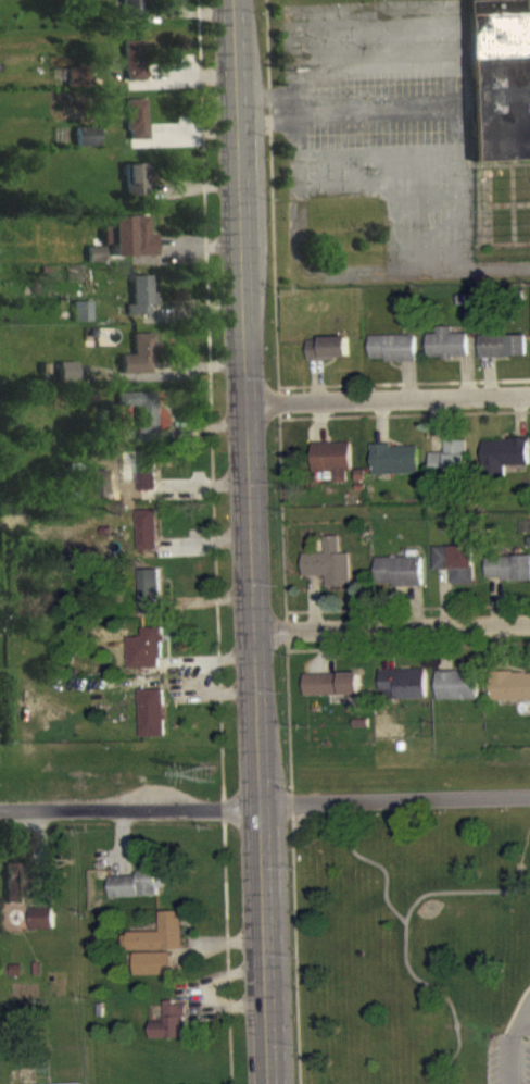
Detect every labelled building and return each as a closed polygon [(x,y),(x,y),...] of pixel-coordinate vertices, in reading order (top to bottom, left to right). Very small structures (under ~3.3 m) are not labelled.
[(121,30),(140,29),(139,0),(120,0),(121,30)] [(495,24),(495,11),(468,11),(472,172),(529,170),(529,23),(495,24)] [(142,51),(123,51),(123,91),(143,91),(142,51)] [(86,97),(87,79),(66,78),(66,97),(86,97)] [(145,150),(144,110),(125,110),(126,151),(145,150)] [(146,205),(145,174),(123,174),(124,205),(146,205)] [(110,227),(110,236),(102,236),(102,254),(111,254),(111,267),(155,266),(154,244),(148,244),(148,226),(110,227)] [(86,257),(87,273),(103,272),(103,257),(86,257)] [(126,325),(147,325),(147,316),(156,316),(156,303),(149,303),(149,286),(130,286),(131,315),(125,315),(126,325)] [(90,311),(72,312),(72,332),(90,332),(90,311)] [(429,369),(454,369),(454,367),(469,367),(469,343),(453,344),(453,337),(438,338),(438,344),(429,345),(429,369)] [(152,383),(151,344),(131,344),(132,365),(119,365),(120,384),(152,383)] [(417,345),(370,346),(371,372),(417,371),(417,345)] [(527,345),(480,346),(481,368),(528,367),(527,345)] [(309,370),(350,369),(349,348),(308,349),(309,370)] [(75,392),(75,372),(57,372),(57,392),(75,392)] [(93,412),(93,396),(79,396),(78,412),(93,412)] [(135,443),(154,443),(153,403),(116,404),(116,417),(134,416),(135,443)] [(529,450),(484,451),(485,486),(506,486),(506,477),(529,476),(529,450)] [(431,464),(432,487),(468,486),(467,451),(446,452),(446,463),(431,464)] [(420,455),(373,457),(374,485),(420,484),(420,455)] [(136,462),(137,502),(156,502),(155,461),(136,462)] [(86,510),(106,509),(105,480),(85,481),(86,510)] [(138,562),(157,562),(157,521),(139,520),(138,562)] [(351,596),(351,563),(341,564),(340,547),(325,547),(325,563),(303,564),(304,587),(326,587),(327,597),(351,596)] [(474,556),(434,557),(435,581),(451,580),(452,595),(475,594),(474,556)] [(514,566),(514,567),(487,568),(487,591),(529,590),(529,566),(514,566)] [(377,594),(392,594),(392,597),(424,597),(423,567),(376,568),(377,594)] [(140,624),(159,623),(158,578),(139,578),(140,624)] [(128,679),(163,678),(161,638),(141,638),(141,647),(127,648),(128,679)] [(426,680),(380,680),(380,701),(395,701),(395,710),(426,709),(426,680)] [(438,711),(478,710),(478,681),(437,682),(438,711)] [(529,710),(529,682),(491,684),(492,711),(529,710)] [(360,705),(359,683),(304,685),(305,706),(360,705)] [(164,700),(139,700),(140,747),(165,747),(164,700)] [(29,874),(5,873),(4,913),(27,914),(29,874)] [(164,898),(164,881),(136,881),(137,886),(109,886),(109,908),(157,907),(157,898),(164,898)] [(53,918),(29,919),(30,941),(54,940),(53,918)] [(159,922),(159,942),(127,942),(127,962),(183,961),(182,922),(159,922)] [(134,963),(135,987),(171,986),(171,963),(134,963)] [(151,1049),(186,1049),(186,1028),(189,1028),(189,1014),(174,1015),(174,1011),(164,1012),(165,1032),(150,1033),(151,1049)]
